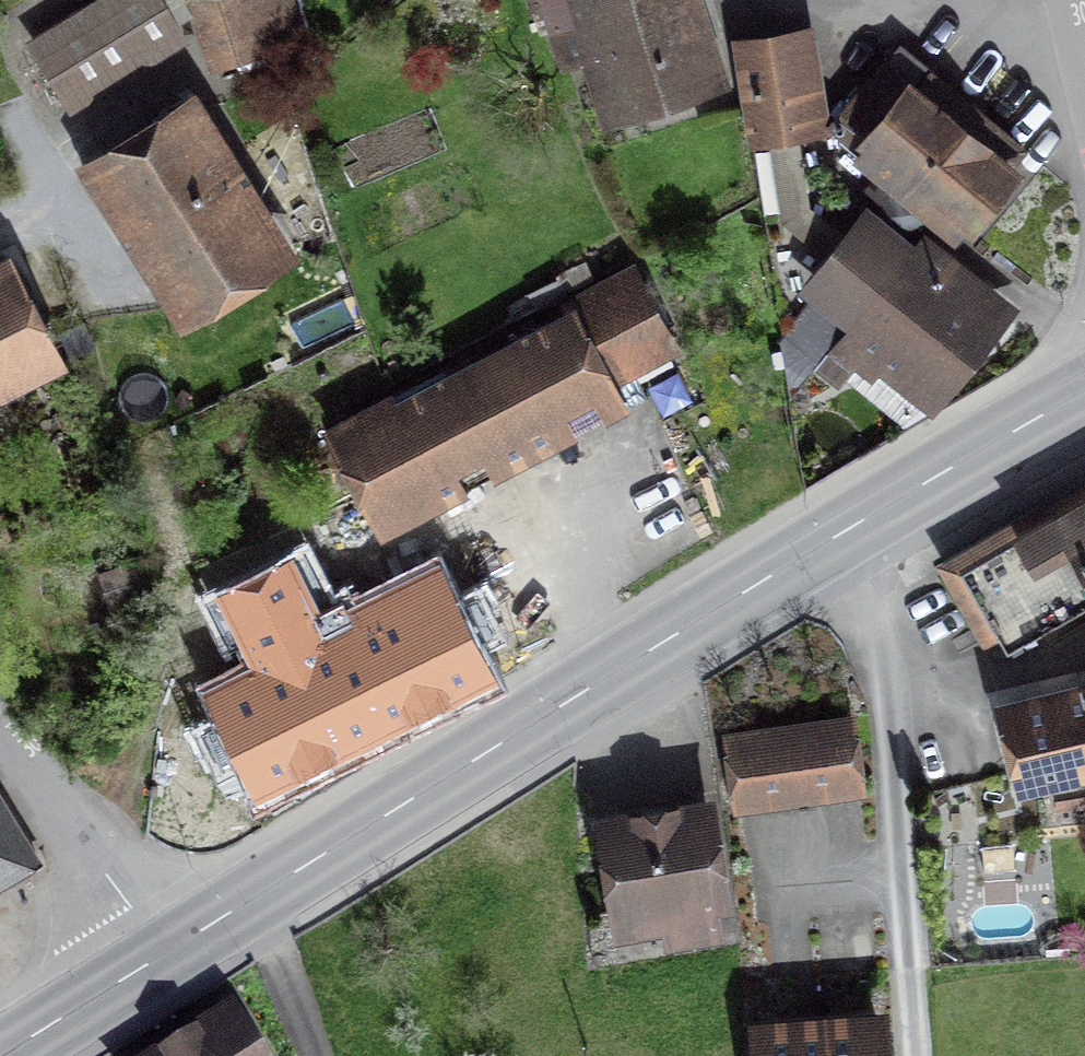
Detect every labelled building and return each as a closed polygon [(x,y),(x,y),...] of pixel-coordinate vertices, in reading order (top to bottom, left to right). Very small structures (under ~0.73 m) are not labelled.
[(39,52),(82,122),(193,54),(160,0),(124,0),(39,52)] [(190,3),(212,68),(262,51),(245,0),(199,0),(190,3)] [(546,24),(585,11),(621,120),(719,88),(690,0),(538,0),(546,24)] [(807,37),(743,47),(757,133),(821,123),(807,37)] [(1023,149),(909,56),(849,130),(963,223),(1023,149)] [(204,102),(84,177),(167,311),(288,237),(204,102)] [(864,312),(905,255),(865,227),(824,284),(864,312)] [(905,255),(864,312),(839,348),(932,414),(1008,308),(914,242),(905,255)] [(0,277),(0,417),(76,379),(20,268),(0,277)] [(567,318),(601,387),(683,346),(648,277),(567,318)] [(601,387),(567,318),(336,432),(383,526),(614,411),(601,387)] [(966,573),(1019,674),(1084,639),(1084,511),(966,573)] [(241,678),(198,699),(249,802),(497,681),(441,566),(333,619),(304,558),(206,606),(241,678)] [(137,561),(104,571),(117,616),(150,607),(137,561)] [(1009,710),(1027,786),(1084,772),(1084,692),(1009,710)] [(851,719),(725,734),(735,810),(860,794),(851,719)] [(26,842),(0,799),(0,857),(26,842)] [(704,803),(611,820),(634,944),(727,927),(704,803)] [(178,1055),(267,1055),(245,1018),(178,1055)] [(768,1033),(770,1055),(877,1055),(874,1025),(768,1033)]
